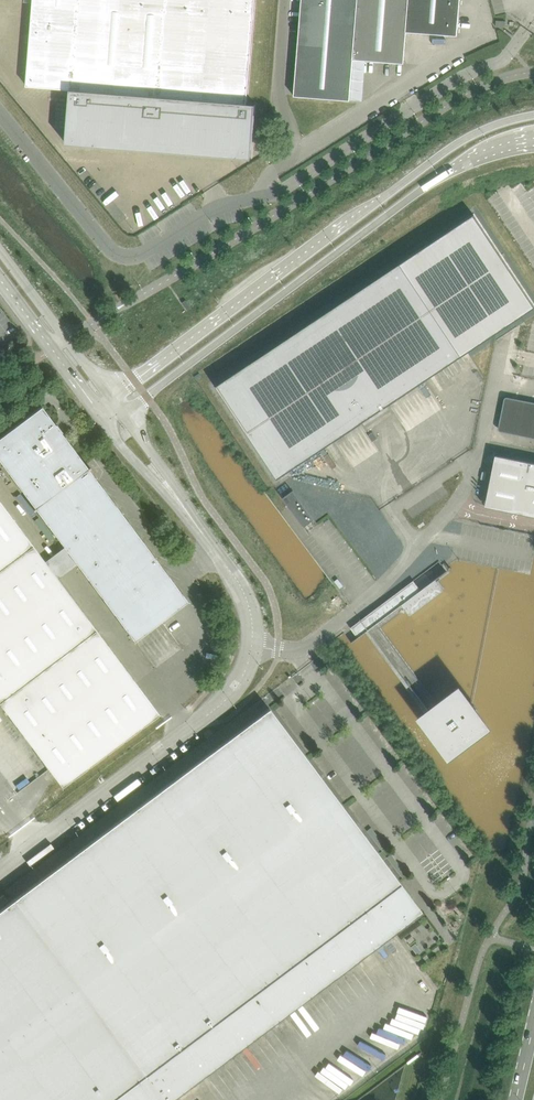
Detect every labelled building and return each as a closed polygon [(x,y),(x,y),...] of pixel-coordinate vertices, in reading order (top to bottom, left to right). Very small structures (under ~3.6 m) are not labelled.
[(27,86),(71,89),(67,143),(155,150),(242,157),(252,158),(256,104),(247,103),(255,0),(34,0),(27,86)] [(291,9),(298,9),(299,0),(291,0),(291,9)] [(358,0),(302,0),(294,96),(350,100),(354,59),(358,0)] [(354,59),(404,63),(407,31),(409,0),(358,0),(354,59)] [(458,36),(460,0),(409,0),(407,31),(458,36)] [(217,385),(278,478),(533,308),(533,304),(474,214),(217,385)] [(188,309),(190,308),(191,307),(187,300),(183,302),(188,309)] [(503,396),(497,430),(533,437),(533,402),(503,396)] [(0,437),(0,460),(134,640),(187,600),(42,406),(0,437)] [(496,454),(491,480),(533,489),(533,462),(496,454)] [(32,544),(0,501),(0,568),(32,544)] [(95,628),(38,552),(32,544),(0,568),(0,700),(95,628)] [(363,620),(362,619),(351,627),(358,637),(359,637),(366,632),(427,714),(424,717),(440,738),(448,749),(485,721),(470,702),(459,687),(437,703),(381,627),(406,608),(410,614),(445,588),(437,578),(403,603),(396,595),(363,620)] [(62,786),(159,713),(95,628),(0,700),(0,703),(62,786)] [(0,909),(0,1099),(170,1099),(422,911),(400,882),(269,707),(0,909)] [(412,936),(406,939),(410,944),(415,940),(412,936)]
